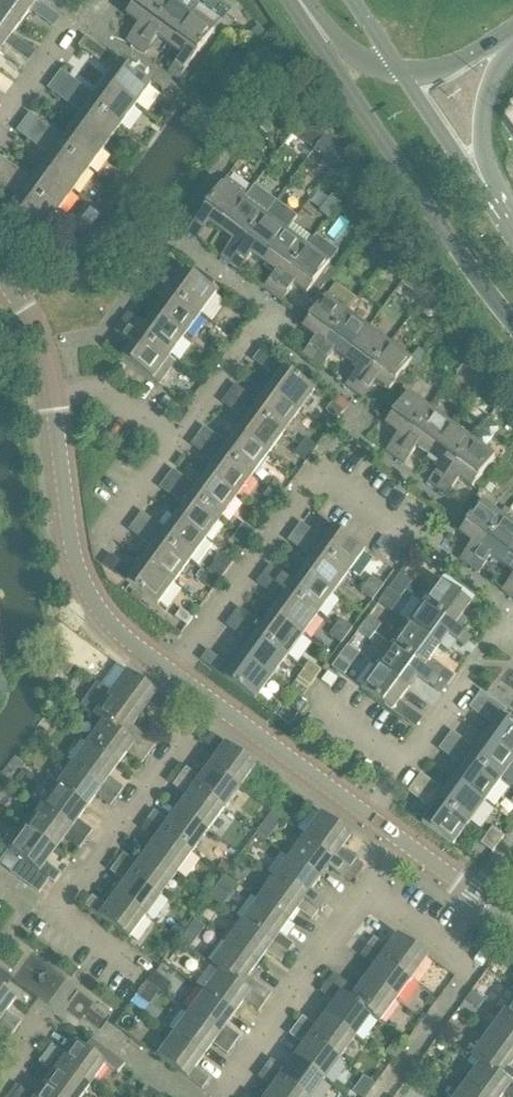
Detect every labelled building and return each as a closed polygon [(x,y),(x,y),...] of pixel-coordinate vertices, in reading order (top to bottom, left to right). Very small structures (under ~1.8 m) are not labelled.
[(20,22),(29,10),(36,14),(43,5),(37,0),(0,0),(0,8),(20,22)] [(169,0),(136,0),(125,15),(138,24),(126,41),(135,47),(169,0)] [(135,47),(144,54),(157,37),(169,46),(191,14),(198,5),(192,0),(169,0),(135,47)] [(220,21),(198,5),(191,14),(169,46),(181,55),(169,72),(179,79),(214,31),(220,21)] [(11,48),(18,39),(12,34),(20,22),(0,8),(0,40),(11,48)] [(260,26),(252,34),(259,40),(267,32),(260,26)] [(0,40),(0,53),(5,57),(11,48),(0,40)] [(104,83),(135,106),(151,83),(103,48),(96,59),(113,71),(104,83)] [(135,106),(104,83),(95,95),(78,83),(71,92),(120,127),(135,106)] [(120,127),(71,92),(65,101),(82,113),(72,126),(104,148),(120,127)] [(267,104),(251,126),(260,133),(266,137),(282,116),(267,104)] [(88,169),(104,148),(72,126),(64,138),(47,126),(40,135),(88,169)] [(73,191),(88,169),(40,135),(34,144),(50,156),(41,168),(73,191)] [(16,168),(9,177),(57,213),(73,191),(41,168),(33,180),(16,168)] [(41,234),(57,213),(9,177),(3,186),(20,198),(10,211),(41,234)] [(221,232),(244,201),(249,194),(227,178),(187,233),(197,240),(209,223),(221,232)] [(373,197),(363,210),(372,216),(382,203),(373,197)] [(231,265),(265,216),(244,201),(221,232),(233,241),(221,258),(231,265)] [(263,263),(286,232),(292,223),(297,216),(276,201),(265,216),(231,265),(239,271),(252,254),(263,263)] [(292,223),(286,232),(263,263),(276,272),(264,289),(272,295),(307,247),(314,238),(292,223)] [(371,228),(363,239),(369,244),(376,243),(381,235),(371,228)] [(338,252),(316,235),(314,238),(307,247),(272,295),(282,302),(294,285),(307,295),(338,252)] [(420,267),(413,277),(422,284),(429,273),(420,267)] [(176,283),(159,271),(152,280),(200,315),(216,293),(185,270),(176,283)] [(154,313),(185,336),(200,315),(152,280),(145,289),(162,301),(154,313)] [(312,361),(347,313),(325,297),(303,328),(316,337),(303,354),(312,361)] [(432,302),(426,302),(422,308),(423,314),(428,318),(434,317),(439,312),(438,305),(432,302)] [(185,336),(154,313),(144,325),(128,313),(121,322),(169,357),(185,336)] [(347,313),(312,361),(322,368),(334,351),(346,360),(369,329),(347,313)] [(169,357),(121,322),(114,331),(131,344),(121,357),(159,384),(176,361),(169,357)] [(459,327),(445,326),(446,344),(459,345),(459,327)] [(356,392),(390,344),(369,329),(346,360),(358,368),(346,385),(356,392)] [(228,350),(217,341),(208,353),(220,361),(228,350)] [(390,344),(356,392),(364,399),(376,382),(389,391),(412,360),(390,344)] [(420,350),(414,359),(420,363),(426,354),(420,350)] [(276,377),(266,391),(298,413),(314,390),(277,363),(270,373),(276,377)] [(484,369),(475,381),(481,385),(490,373),(484,369)] [(499,384),(486,384),(486,395),(499,395),(499,384)] [(252,397),(245,407),(262,420),(282,434),(298,413),(266,391),(258,402),(252,397)] [(399,434),(386,450),(395,457),(430,409),(408,393),(386,424),(399,434)] [(337,419),(343,411),(332,403),(326,411),(337,419)] [(235,433),(267,456),(282,434),(262,420),(245,407),(239,415),(245,420),(235,433)] [(452,425),(430,409),(395,457),(405,464),(417,447),(429,455),(452,425)] [(438,488),(473,440),(452,425),(429,455),(441,465),(429,482),(438,488)] [(213,450),(251,477),(267,456),(235,433),(227,444),(221,440),(213,450)] [(299,447),(311,455),(317,447),(306,438),(299,447)] [(473,440),(438,488),(447,495),(460,478),(472,487),(495,456),(473,440)] [(311,455),(299,447),(294,454),(306,462),(311,455)] [(204,476),(235,500),(251,477),(213,450),(208,458),(214,462),(204,476)] [(235,500),(204,476),(196,487),(190,482),(183,492),(220,520),(235,500)] [(268,489),(280,497),(286,489),(275,481),(268,489)] [(280,497),(268,489),(263,496),(275,505),(280,497)] [(173,518),(204,542),(220,520),(183,492),(177,500),(183,505),(173,518)] [(468,568),(503,520),(481,504),(458,535),(471,544),(459,561),(468,568)] [(151,536),(188,564),(204,542),(173,518),(164,531),(158,527),(151,536)] [(468,568),(477,574),(489,558),(501,566),(512,549),(512,527),(503,520),(468,568)] [(237,533),(249,542),(255,533),(243,525),(237,533)] [(317,537),(310,547),(347,574),(364,551),(333,529),(324,542),(317,537)] [(249,542),(237,533),(231,541),(244,549),(249,542)] [(188,564),(151,536),(145,545),(152,549),(142,563),(172,585),(188,564)] [(331,596),(347,574),(310,547),(304,555),(310,560),(301,573),(331,596)] [(501,566),(512,575),(512,549),(501,566)] [(157,606),(172,585),(142,563),(134,574),(127,569),(120,579),(157,606)] [(205,576),(217,585),(224,576),(212,568),(205,576)] [(279,589),(316,616),(331,596),(301,573),(293,584),(286,579),(279,589)] [(217,585),(205,576),(200,583),(212,591),(217,585)] [(400,576),(393,585),(405,593),(411,584),(400,576)] [(510,599),(512,595),(512,576),(501,592),(510,599)] [(372,578),(365,587),(376,595),(382,587),(372,578)] [(439,582),(422,605),(436,616),(459,633),(466,623),(460,618),(470,605),(439,582)] [(400,599),(405,593),(393,585),(388,591),(400,599)] [(376,595),(365,587),(360,594),(371,602),(376,595)] [(316,616),(279,589),(273,598),(280,602),(270,615),(301,638),(316,616)] [(436,616),(422,605),(406,627),(419,636),(438,649),(447,637),(464,649),(470,641),(459,633),(436,616)] [(174,619),(186,628),(192,619),(180,611),(174,619)] [(285,659),(301,638),(270,615),(262,627),(255,622),(248,632),(269,648),(285,659)] [(380,626),(369,618),(362,627),(373,635),(380,626)] [(334,630),(345,638),(351,630),(340,621),(334,630)] [(368,642),(373,635),(362,627),(357,634),(368,642)] [(429,661),(438,649),(419,636),(406,627),(391,648),(427,673),(429,675),(436,665),(429,661)] [(345,638),(334,630),(329,637),(340,645),(345,638)] [(270,680),(285,659),(269,648),(248,632),(242,640),(248,645),(239,658),(263,676),(270,680)] [(376,669),(407,692),(416,679),(423,683),(429,675),(427,673),(391,648),(376,669)] [(50,664),(67,675),(72,667),(56,655),(50,664)] [(254,702),(270,680),(263,676),(239,658),(231,669),(225,664),(217,675),(254,702)] [(331,669),(340,675),(343,678),(349,669),(337,661),(331,669)] [(303,672),(314,680),(320,672),(309,664),(303,672)] [(171,705),(120,668),(103,690),(140,718),(150,705),(164,715),(171,705)] [(407,692),(376,669),(360,690),(397,717),(404,708),(398,703),(407,692)] [(314,680),(303,672),(298,679),(309,688),(314,680)] [(321,683),(329,689),(336,681),(327,674),(321,683)] [(100,687),(84,709),(94,717),(104,723),(147,756),(155,746),(132,729),(140,718),(110,695),(103,690),(100,687)] [(481,691),(468,709),(492,726),(483,739),(512,761),(512,726),(501,717),(506,710),(481,691)] [(289,727),(295,719),(283,710),(277,718),(289,727)] [(141,764),(147,756),(109,727),(104,723),(88,745),(96,751),(118,767),(127,754),(141,764)] [(209,769),(238,791),(255,767),(211,735),(203,745),(218,756),(209,769)] [(512,763),(512,761),(483,739),(475,750),(468,746),(461,755),(498,782),(499,783),(512,763)] [(109,778),(118,767),(96,751),(88,745),(72,766),(79,771),(116,798),(123,789),(109,778)] [(483,805),(499,783),(498,782),(461,755),(455,764),(461,768),(452,781),(482,804),(483,805)] [(110,807),(116,798),(79,771),(72,766),(57,788),(65,793),(87,809),(96,797),(110,807)] [(238,791),(209,769),(201,780),(186,770),(178,780),(223,812),(238,791)] [(177,812),(207,833),(223,812),(178,780),(172,788),(187,799),(177,812)] [(429,798),(468,825),(483,805),(482,804),(452,781),(444,793),(437,788),(429,798)] [(78,821),(87,809),(65,793),(57,788),(41,809),(46,812),(85,841),(92,831),(78,821)] [(468,825),(429,798),(424,806),(430,811),(421,824),(452,847),(468,825)] [(26,830),(55,852),(65,839),(79,849),(85,841),(46,812),(41,809),(26,830)] [(207,833),(177,812),(169,824),(154,813),(147,822),(191,856),(207,833)] [(304,839),(349,871),(355,862),(341,851),(350,838),(321,816),(304,839)] [(191,856),(147,822),(140,831),(155,842),(146,855),(176,876),(191,856)] [(266,827),(259,836),(270,843),(277,834),(266,827)] [(55,852),(26,830),(10,851),(13,853),(3,866),(39,893),(49,880),(54,884),(61,874),(47,864),(55,852)] [(485,838),(496,847),(503,838),(491,830),(485,838)] [(496,847),(485,838),(480,845),(492,854),(496,847)] [(349,871),(304,839),(288,861),(318,881),(318,882),(327,869),(342,880),(349,871)] [(116,865),(160,898),(176,876),(146,855),(138,866),(123,856),(116,865)] [(273,882),(317,914),(324,905),(310,894),(318,882),(318,881),(288,861),(273,882)] [(229,867),(221,862),(216,870),(224,875),(229,867)] [(160,898),(116,865),(110,873),(125,884),(115,898),(144,920),(160,898)] [(317,914),(273,882),(257,904),(287,925),(297,912),(311,922),(317,914)] [(219,891),(213,900),(226,910),(233,900),(219,891)] [(129,940),(144,920),(115,898),(106,909),(92,898),(85,908),(129,940)] [(287,925),(257,904),(242,925),(286,957),(293,947),(279,937),(287,925)] [(280,965),(286,957),(242,925),(226,946),(256,968),(265,955),(280,965)] [(182,932),(175,927),(170,934),(177,939),(182,932)] [(373,940),(365,949),(410,982),(427,959),(397,937),(387,950),(373,940)] [(248,979),(256,968),(226,946),(211,967),(220,973),(219,973),(263,1006),(271,995),(248,979)] [(364,982),(394,1003),(410,982),(365,949),(359,958),(374,969),(364,982)] [(0,970),(0,986),(4,988),(11,978),(0,970)] [(171,984),(153,970),(145,981),(163,994),(171,984)] [(204,995),(233,1017),(243,1004),(257,1014),(263,1006),(219,973),(204,995)] [(394,1003),(364,982),(356,993),(333,976),(326,985),(370,1018),(379,1025),(394,1003)] [(354,1040),(370,1018),(326,985),(319,994),(334,1005),(324,1018),(354,1040)] [(14,1032),(21,1022),(7,1012),(16,999),(0,987),(0,1022),(14,1032)] [(188,1016),(232,1048),(239,1039),(225,1028),(233,1017),(204,995),(188,1016)] [(438,1000),(430,995),(424,1002),(432,1008),(438,1000)] [(502,1017),(512,1025),(512,1001),(502,1017)] [(232,1048),(188,1016),(173,1037),(202,1059),(212,1047),(226,1057),(232,1048)] [(502,1017),(486,1038),(512,1057),(512,1025),(502,1017)] [(294,1028),(339,1061),(354,1040),(324,1018),(316,1029),(301,1019),(294,1028)] [(8,1041),(14,1032),(0,1022),(0,1035),(8,1041)] [(339,1061),(294,1028),(288,1037),(303,1047),(293,1060),(322,1082),(323,1082),(339,1061)] [(202,1059),(173,1037),(157,1059),(201,1091),(208,1081),(194,1071),(202,1059)] [(512,1063),(512,1057),(486,1038),(471,1059),(479,1066),(512,1091),(512,1075),(507,1071),(512,1063)] [(118,1074),(118,1073),(124,1065),(125,1064),(92,1040),(85,1049),(76,1042),(66,1055),(52,1045),(44,1055),(88,1087),(104,1065),(118,1074)] [(400,1051),(392,1044),(384,1054),(393,1060),(400,1051)] [(88,1087),(44,1055),(38,1063),(53,1074),(44,1087),(58,1096),(81,1096),(88,1087)] [(479,1066),(471,1059),(470,1060),(479,1066),(463,1087),(476,1096),(502,1096),(503,1096),(512,1096),(512,1091),(479,1066)] [(323,1082),(322,1082),(293,1060),(285,1072),(270,1061),(263,1071),(299,1096),(312,1096),(323,1082)] [(257,1079),(271,1090),(266,1096),(299,1096),(263,1071),(257,1079)] [(9,1093),(13,1096),(14,1096),(34,1096),(16,1084),(9,1093)] [(147,1085),(141,1094),(145,1096),(155,1096),(158,1093),(147,1085)] [(44,1087),(36,1096),(58,1096),(44,1087)] [(463,1087),(456,1096),(476,1096),(463,1087)]
